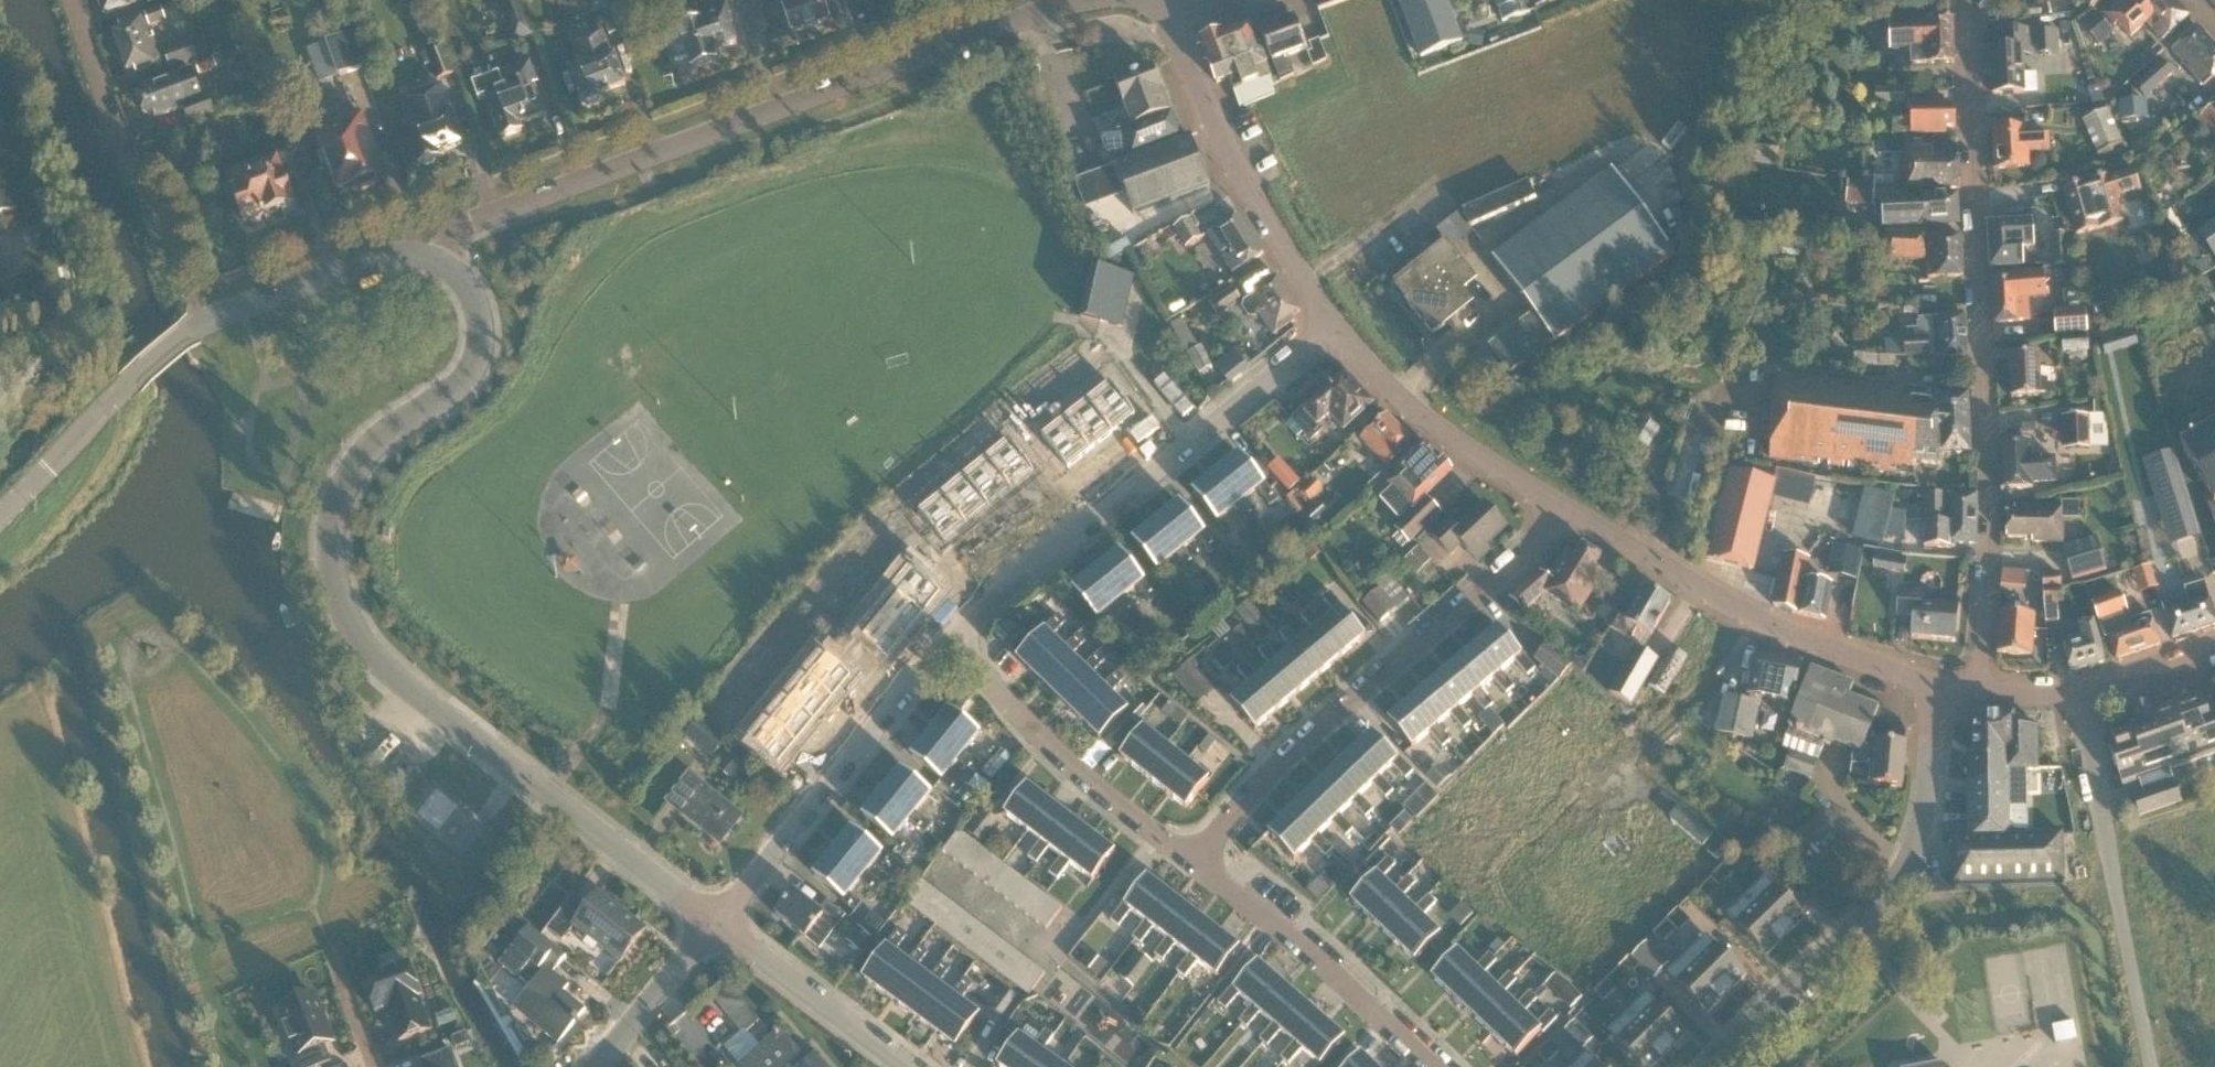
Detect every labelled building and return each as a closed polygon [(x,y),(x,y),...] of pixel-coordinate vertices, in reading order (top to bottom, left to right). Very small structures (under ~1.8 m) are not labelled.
[(105,16),(137,4),(136,0),(100,0),(105,16)] [(514,45),(534,38),(520,0),(497,0),(514,45)] [(693,71),(718,62),(714,53),(737,44),(732,28),(733,28),(730,18),(733,17),(728,4),(738,0),(696,0),(698,7),(680,14),(685,28),(678,30),(682,42),(670,46),(676,62),(689,58),(693,71)] [(785,7),(784,8),(794,35),(830,22),(822,0),(783,0),(785,7)] [(1420,58),(1421,59),(1464,43),(1458,28),(1447,0),(1398,0),(1420,58)] [(1499,13),(1483,19),(1486,28),(1528,13),(1523,0),(1494,0),(1499,13)] [(1535,8),(1555,0),(1532,0),(1535,8)] [(2018,6),(2018,0),(1979,0),(1980,10),(2018,6)] [(2091,10),(2103,0),(2104,2),(2107,0),(2083,0),(2091,10)] [(2163,42),(2190,19),(2174,0),(2142,0),(2140,1),(2139,0),(2129,0),(2123,5),(2120,2),(2104,16),(2113,27),(2117,23),(2130,38),(2147,23),(2163,42)] [(601,11),(609,36),(624,31),(616,6),(601,11)] [(2042,18),(2041,7),(2026,8),(2027,19),(2042,18)] [(137,73),(163,64),(150,28),(167,22),(162,8),(119,24),(121,28),(113,31),(128,72),(136,69),(137,73)] [(2090,37),(2104,25),(2095,15),(2081,27),(2090,37)] [(1930,63),(1930,65),(1955,63),(1952,19),(1931,20),(1931,22),(1889,24),(1890,51),(1911,49),(1912,64),(1930,63)] [(1262,33),(1281,83),(1295,78),(1287,58),(1307,50),(1295,20),(1262,33)] [(1239,75),(1266,64),(1260,47),(1258,48),(1249,25),(1224,35),(1239,75)] [(2213,80),(2214,78),(2214,47),(2198,28),(2179,43),(2180,44),(2172,51),(2203,86),(2212,78),(2213,80)] [(2023,76),(2022,54),(2030,54),(2029,30),(2005,31),(2006,49),(1991,49),(1993,95),(2024,93),(2024,92),(2037,92),(2036,76),(2023,76)] [(2036,32),(2037,55),(2059,54),(2057,31),(2036,32)] [(1239,75),(1224,35),(1223,32),(1202,41),(1212,65),(1210,66),(1217,84),(1229,80),(1240,108),(1276,94),(1275,92),(1273,88),(1275,87),(1266,64),(1239,75)] [(615,56),(612,57),(604,33),(571,44),(579,67),(569,71),(582,106),(588,109),(600,104),(603,98),(601,95),(626,86),(615,56)] [(351,36),(328,44),(340,77),(363,69),(351,36)] [(204,44),(192,49),(190,41),(163,51),(170,70),(209,56),(204,44)] [(1308,55),(1313,68),(1327,62),(1319,41),(1309,45),(1312,54),(1308,55)] [(200,76),(217,70),(213,58),(196,65),(200,76)] [(543,117),(532,86),(538,84),(530,64),(473,85),(478,101),(487,98),(502,140),(522,133),(520,126),(543,117)] [(2145,79),(2135,87),(2145,99),(2155,91),(2173,76),(2163,64),(2145,79)] [(210,99),(204,101),(193,69),(146,86),(148,92),(139,96),(146,117),(156,113),(158,118),(185,108),(190,122),(216,113),(210,99)] [(1160,91),(1152,70),(1115,84),(1124,106),(1125,106),(1133,126),(1100,139),(1111,169),(1115,167),(1134,217),(1209,188),(1189,138),(1182,141),(1171,112),(1167,114),(1159,93),(1160,91)] [(255,77),(262,96),(282,89),(278,77),(269,81),(266,73),(255,77)] [(406,129),(420,166),(421,165),(427,168),(435,165),(437,159),(440,158),(438,155),(464,146),(442,86),(403,101),(412,126),(406,129)] [(2100,87),(2089,89),(2093,106),(2104,103),(2100,87)] [(1905,105),(1904,89),(1875,90),(1875,106),(1905,105)] [(2147,119),(2146,101),(2121,103),(2123,122),(2147,119)] [(1954,108),(1942,108),(1942,102),(1912,102),(1912,135),(1946,134),(1946,128),(1954,128),(1954,108)] [(2214,106),(2195,123),(2214,146),(2214,107),(2214,106)] [(2122,144),(2106,110),(2080,121),(2095,156),(2122,144)] [(362,116),(343,123),(317,133),(339,193),(355,187),(362,190),(374,186),(378,179),(369,155),(376,152),(362,116)] [(16,212),(0,117),(0,215),(16,212)] [(301,153),(293,128),(279,133),(288,158),(301,153)] [(2048,136),(2027,137),(2027,131),(1994,133),(1995,169),(2029,168),(2028,154),(2049,153),(2048,136)] [(1905,151),(1906,190),(1958,189),(1957,149),(1905,151)] [(227,180),(245,225),(296,205),(278,160),(227,180)] [(1554,341),(1555,342),(1674,254),(1613,171),(1493,258),(1534,313),(1489,346),(1510,374),(1554,341)] [(2110,176),(2063,190),(2077,236),(2124,222),(2116,198),(2140,191),(2134,171),(2110,178),(2110,176)] [(1472,231),(1538,201),(1529,182),(1463,211),(1472,231)] [(1875,186),(1848,184),(1846,207),(1873,209),(1875,186)] [(2169,186),(2155,197),(2167,214),(2181,203),(2169,186)] [(1922,226),(1922,227),(1958,224),(1956,196),(1920,198),(1920,199),(1882,202),(1883,228),(1922,226)] [(1458,214),(1448,223),(1463,241),(1473,233),(1458,214)] [(1207,236),(1227,268),(1232,275),(1262,255),(1237,217),(1207,236)] [(1185,248),(1200,239),(1195,230),(1200,227),(1193,218),(1173,230),(1185,248)] [(1991,268),(1993,268),(2024,266),(2023,247),(2034,247),(2032,221),(1988,223),(1991,268)] [(2197,236),(2214,262),(2214,223),(2197,236)] [(1178,237),(1173,230),(1172,229),(1162,236),(1167,244),(1178,237)] [(1963,277),(1962,268),(1960,237),(1930,239),(1930,240),(1925,240),(1925,233),(1886,232),(1885,259),(1927,260),(1928,279),(1963,277)] [(2070,268),(2067,235),(2051,236),(2053,269),(2070,268)] [(1445,242),(1395,283),(1409,300),(1406,302),(1433,335),(1473,302),(1463,291),(1477,280),(1445,242)] [(1120,329),(1132,280),(1117,276),(1093,270),(1081,320),(1105,325),(1120,329)] [(1271,284),(1263,271),(1240,286),(1248,299),(1243,303),(1241,309),(1247,318),(1255,319),(1259,316),(1273,336),(1294,322),(1292,318),(1299,313),(1278,279),(1271,284)] [(1994,324),(2029,321),(2028,301),(2045,300),(2044,274),(1991,277),(1994,324)] [(1219,317),(1242,303),(1230,284),(1207,299),(1219,317)] [(2214,305),(2214,284),(2205,292),(2214,305)] [(2068,295),(2066,295),(2068,313),(2086,312),(2081,294),(2068,295)] [(2119,310),(2114,294),(2089,303),(2094,319),(2119,310)] [(2054,314),(2055,336),(2087,334),(2086,312),(2068,313),(2054,314)] [(1930,359),(1967,357),(1965,317),(1918,320),(1918,330),(1906,331),(1907,340),(1904,340),(1905,358),(1930,357),(1930,359)] [(1198,348),(1199,348),(1183,320),(1183,319),(1182,319),(1171,325),(1171,326),(1173,328),(1187,354),(1198,348)] [(2133,327),(2118,332),(2123,349),(2138,344),(2133,327)] [(2089,353),(2088,336),(2061,337),(2062,354),(2089,353)] [(1189,354),(1199,376),(1213,369),(1202,347),(1189,354)] [(2039,372),(2038,355),(2010,357),(2012,399),(2055,397),(2054,371),(2039,372)] [(1076,372),(1068,362),(1061,367),(1069,378),(1076,372)] [(1330,414),(1343,428),(1370,404),(1343,374),(1317,398),(1313,398),(1301,409),(1302,410),(1291,420),(1310,441),(1321,432),(1316,427),(1330,414)] [(1769,460),(1820,465),(1914,476),(1916,463),(1941,466),(1942,457),(1971,456),(1969,396),(1938,398),(1938,399),(1921,397),(1922,390),(1779,374),(1769,460)] [(1053,391),(1045,380),(1038,386),(1047,396),(1053,391)] [(1109,381),(1086,400),(1113,435),(1137,416),(1109,381)] [(1047,396),(1038,386),(1031,391),(1040,402),(1047,396)] [(1086,400),(1063,417),(1091,452),(1113,435),(1086,400)] [(2183,420),(2192,437),(2180,443),(2214,504),(2208,507),(2211,512),(2214,525),(2214,401),(2183,420)] [(1362,436),(1389,466),(1401,455),(1395,449),(1407,438),(1385,415),(1362,436)] [(1063,417),(1040,436),(1068,471),(1091,452),(1063,417)] [(2061,418),(2062,451),(2108,450),(2107,417),(2061,418)] [(1652,446),(1662,428),(1651,422),(1641,440),(1652,446)] [(986,444),(977,434),(970,440),(979,450),(986,444)] [(1007,439),(984,457),(1012,492),(1035,473),(1007,439)] [(979,450),(970,440),(963,445),(972,455),(979,450)] [(2031,461),(2030,441),(1999,443),(2001,492),(2033,490),(2032,485),(2056,484),(2055,460),(2031,461)] [(1438,457),(1436,459),(1421,443),(1393,470),(1397,475),(1386,485),(1388,487),(1376,498),(1395,519),(1410,506),(1411,507),(1451,471),(1438,457)] [(2174,453),(2142,462),(2155,504),(2187,494),(2174,453)] [(1240,456),(1217,475),(1241,504),(1245,501),(1257,491),(1264,486),(1263,485),(1240,456)] [(984,457),(962,475),(990,510),(1012,492),(984,457)] [(1731,469),(1709,560),(1752,571),(1775,480),(1731,469)] [(941,481),(933,470),(926,476),(934,486),(941,481)] [(1290,471),(1279,482),(1289,493),(1300,483),(1290,471)] [(962,475),(940,493),(968,528),(990,510),(962,475)] [(1217,475),(1194,493),(1218,522),(1236,508),(1241,504),(1217,475)] [(934,486),(926,476),(919,481),(927,492),(934,486)] [(1322,491),(1313,482),(1301,494),(1310,503),(1322,491)] [(1264,486),(1257,491),(1271,507),(1280,500),(1266,483),(1263,485),(1264,486)] [(940,493),(917,512),(945,546),(968,528),(940,493)] [(1955,544),(1976,544),(1977,496),(1926,495),(1925,548),(1955,549),(1955,544)] [(1440,513),(1426,499),(1393,529),(1399,535),(1392,541),(1401,550),(1440,513)] [(1241,504),(1236,508),(1247,522),(1249,524),(1258,517),(1245,501),(1241,504)] [(2063,520),(2078,520),(2078,503),(2061,503),(2061,507),(2014,507),(2014,512),(2007,512),(2006,539),(2032,539),(2032,543),(2062,544),(2063,520)] [(1180,505),(1157,523),(1180,552),(1184,549),(1197,539),(1203,534),(1180,505)] [(1326,515),(1317,506),(1304,517),(1313,527),(1326,515)] [(1459,544),(1475,560),(1486,550),(1483,547),(1504,528),(1483,506),(1455,531),(1445,520),(1429,534),(1448,554),(1459,544)] [(1157,523),(1134,541),(1158,571),(1176,556),(1180,552),(1157,523)] [(1307,538),(1297,526),(1279,539),(1288,552),(1307,538)] [(2152,532),(2155,556),(2179,553),(2176,528),(2152,532)] [(385,530),(383,540),(390,541),(392,531),(385,530)] [(1203,534),(1197,539),(1210,556),(1219,549),(1205,532),(1203,534)] [(2107,571),(2097,538),(2063,549),(2073,581),(2107,571)] [(860,552),(850,544),(849,544),(846,548),(843,551),(854,559),(860,552)] [(1317,545),(1306,553),(1312,562),(1323,554),(1317,545)] [(1599,557),(1581,546),(1577,554),(1567,548),(1548,578),(1537,572),(1508,598),(1521,613),(1544,593),(1577,613),(1603,571),(1594,565),(1599,557)] [(1834,546),(1829,571),(1856,576),(1860,551),(1834,546)] [(1403,563),(1417,577),(1432,562),(1418,548),(1403,563)] [(1180,552),(1176,556),(1189,573),(1198,566),(1184,549),(1180,552)] [(1119,553),(1096,572),(1120,601),(1124,598),(1137,588),(1143,582),(1119,553)] [(1806,581),(1810,561),(1783,556),(1774,607),(1800,616),(1825,621),(1832,586),(1806,581)] [(1908,559),(1891,556),(1888,572),(1905,575),(1908,559)] [(840,573),(830,565),(827,567),(824,572),(834,580),(840,573)] [(908,566),(889,588),(924,617),(943,594),(908,566)] [(2004,569),(2001,589),(2024,592),(2027,572),(2004,569)] [(834,580),(824,572),(818,578),(829,587),(834,580)] [(1096,572),(1074,590),(1097,619),(1115,605),(1120,601),(1096,572)] [(2062,604),(2060,575),(2042,576),(2046,625),(2059,624),(2057,604),(2062,604)] [(1364,604),(1381,624),(1409,599),(1390,576),(1377,586),(1380,590),(1364,604)] [(1143,582),(1137,588),(1148,602),(1150,604),(1159,597),(1145,580),(1143,582)] [(2172,639),(2214,625),(2214,621),(2203,583),(2184,589),(2187,599),(2163,607),(2172,639)] [(1625,593),(1612,586),(1594,618),(1607,625),(1625,593)] [(1645,587),(1625,622),(1617,617),(1612,626),(1630,636),(1635,628),(1650,636),(1670,601),(1645,587)] [(889,588),(871,610),(905,639),(924,617),(889,588)] [(1939,599),(1938,605),(1923,603),(1924,590),(1899,588),(1896,616),(1913,617),(1911,637),(1956,640),(1960,601),(1939,599)] [(1331,593),(1323,600),(1336,616),(1341,611),(1342,611),(1344,609),(1331,593)] [(2149,615),(2130,622),(2120,593),(2092,603),(2105,639),(2109,638),(2116,660),(2160,645),(2152,621),(2151,621),(2149,615)] [(1120,601),(1115,605),(1123,614),(1127,619),(1129,621),(1138,615),(1124,598),(1120,601)] [(1261,625),(1246,605),(1236,613),(1252,632),(1261,625)] [(871,610),(852,633),(886,661),(905,639),(871,610)] [(1309,612),(1302,618),(1315,633),(1319,630),(1323,627),(1310,611),(1309,612)] [(1323,627),(1319,630),(1342,657),(1365,638),(1342,611),(1341,611),(1336,616),(1323,627)] [(1997,653),(2031,656),(2034,615),(2001,612),(1997,653)] [(1045,633),(1051,639),(1066,623),(1058,616),(1043,631),(1045,633)] [(1007,619),(994,633),(1005,643),(1018,629),(1007,619)] [(2062,641),(2071,672),(2103,664),(2092,621),(2077,625),(2080,636),(2062,641)] [(1256,644),(1242,627),(1233,634),(1248,651),(1256,644)] [(1287,630),(1281,636),(1294,651),(1297,648),(1298,648),(1300,646),(1302,644),(1289,629),(1287,630)] [(1498,629),(1476,648),(1499,677),(1503,674),(1516,662),(1522,658),(1521,656),(1498,629)] [(1302,644),(1298,648),(1321,676),(1342,657),(1319,630),(1315,633),(1302,644)] [(1063,650),(1051,639),(1045,633),(1019,660),(1040,680),(1066,654),(1063,650)] [(779,644),(768,635),(763,642),(773,651),(779,644)] [(1066,654),(1071,658),(1085,643),(1078,635),(1063,650),(1066,654)] [(1166,654),(1179,644),(1173,636),(1160,647),(1166,654)] [(1020,658),(1028,650),(1014,637),(1006,645),(1020,658)] [(773,651),(763,642),(757,649),(767,657),(773,651)] [(1218,642),(1207,652),(1225,672),(1236,662),(1218,642)] [(1573,665),(1547,643),(1533,660),(1559,681),(1573,665)] [(1658,659),(1639,646),(1612,686),(1631,699),(1658,659)] [(1266,648),(1260,654),(1273,669),(1276,666),(1281,662),(1268,647),(1266,648)] [(1687,656),(1671,647),(1648,685),(1664,695),(1687,656)] [(1281,662),(1276,666),(1300,694),(1321,676),(1298,648),(1294,651),(1281,662)] [(1476,648),(1454,666),(1478,695),(1481,691),(1495,680),(1499,677),(1476,648)] [(818,649),(799,672),(834,700),(852,678),(818,649)] [(1082,670),(1071,658),(1066,654),(1040,680),(1060,699),(1086,673),(1082,670)] [(1086,673),(1090,677),(1105,661),(1097,654),(1082,670),(1086,673)] [(1522,658),(1516,662),(1528,677),(1536,670),(1532,665),(1522,654),(1521,656),(1522,658)] [(1748,694),(1793,704),(1801,664),(1757,654),(1748,694)] [(1217,687),(1197,664),(1193,659),(1172,677),(1196,705),(1217,687)] [(1245,666),(1238,672),(1251,687),(1255,684),(1259,680),(1246,665),(1245,666)] [(1259,680),(1255,684),(1278,712),(1300,694),(1276,666),(1273,669),(1259,680)] [(1454,666),(1433,684),(1456,713),(1460,710),(1460,709),(1473,698),(1478,695),(1454,666)] [(1849,785),(1902,789),(1905,745),(1902,744),(1906,733),(1898,724),(1890,715),(1877,709),(1878,707),(1848,697),(1852,684),(1811,668),(1789,727),(1796,730),(1795,732),(1804,736),(1805,733),(1825,740),(1823,746),(1824,746),(1831,749),(1833,744),(1853,751),(1850,760),(1849,785)] [(799,672),(781,694),(815,722),(834,700),(799,672)] [(1102,688),(1090,677),(1086,673),(1060,699),(1079,718),(1105,692),(1102,688)] [(1105,692),(1110,696),(1125,681),(1117,673),(1102,688),(1105,692)] [(1499,677),(1495,680),(1507,694),(1515,688),(1503,674),(1499,677)] [(742,688),(731,679),(726,686),(736,695),(742,688)] [(1251,687),(1232,703),(1256,731),(1278,712),(1255,684),(1251,687)] [(1433,684),(1411,702),(1435,731),(1439,727),(1452,716),(1456,713),(1433,684)] [(736,695),(726,686),(720,693),(730,701),(736,695)] [(1478,695),(1473,698),(1486,712),(1494,706),(1481,691),(1478,695)] [(1126,712),(1110,696),(1105,692),(1079,718),(1100,739),(1126,712)] [(781,694),(763,716),(797,745),(815,722),(781,694)] [(2207,724),(2197,694),(2156,709),(2154,703),(2123,714),(2125,720),(2107,727),(2113,742),(2106,744),(2122,788),(2214,755),(2214,721),(2207,724)] [(1761,705),(1724,696),(1715,734),(1752,743),(1761,705)] [(1411,702),(1389,721),(1412,749),(1431,734),(1435,731),(1411,702)] [(1141,704),(1130,715),(1136,721),(1147,710),(1141,704)] [(1180,728),(1188,718),(1169,704),(1162,714),(1180,728)] [(1456,713),(1452,716),(1464,730),(1472,724),(1460,709),(1460,710),(1456,713)] [(950,712),(931,734),(960,758),(964,753),(979,735),(950,712)] [(763,716),(744,739),(778,768),(797,745),(763,716)] [(1498,718),(1490,725),(1497,734),(1505,727),(1498,718)] [(1967,838),(1952,838),(1953,885),(2063,883),(2062,834),(2028,835),(2026,772),(2037,772),(2037,731),(2036,731),(2036,725),(2013,725),(2013,718),(1972,718),(1973,756),(1967,756),(1967,838)] [(700,720),(685,738),(711,759),(726,741),(700,720)] [(1435,731),(1431,734),(1443,749),(1451,742),(1448,739),(1439,727),(1435,731)] [(1796,730),(1789,727),(1781,749),(1790,752),(1817,762),(1824,746),(1823,746),(1825,740),(1805,733),(1804,736),(1795,732),(1796,730)] [(1142,774),(1163,746),(1141,729),(1120,757),(1142,774)] [(931,734),(913,757),(941,781),(942,781),(947,774),(958,762),(960,758),(931,734)] [(1372,735),(1351,755),(1376,782),(1380,778),(1392,766),(1397,761),(1372,735)] [(1216,743),(1208,738),(1199,749),(1207,755),(1216,743)] [(1164,790),(1185,762),(1163,746),(1142,774),(1164,790)] [(1783,770),(1811,780),(1817,762),(1790,752),(1783,770)] [(960,758),(958,762),(975,775),(982,767),(964,753),(960,758)] [(729,754),(717,769),(731,781),(744,765),(729,754)] [(1351,755),(1331,775),(1356,801),(1360,797),(1372,785),(1376,782),(1351,755)] [(1397,761),(1392,766),(1407,781),(1414,773),(1399,758),(1397,761)] [(1185,762),(1164,790),(1185,807),(1206,779),(1185,762)] [(1451,776),(1440,765),(1427,778),(1438,789),(1451,776)] [(901,772),(882,794),(911,818),(916,813),(930,795),(901,772)] [(941,781),(940,782),(957,796),(964,788),(947,774),(942,781),(941,781)] [(1331,775),(1310,794),(1335,820),(1339,817),(1340,816),(1352,804),(1356,801),(1331,775)] [(687,820),(718,844),(739,817),(688,776),(669,799),(691,816),(687,820)] [(1376,782),(1372,785),(1387,800),(1394,793),(1392,790),(1380,778),(1376,782)] [(2182,804),(2175,784),(2132,799),(2139,819),(2182,804)] [(1028,787),(1006,815),(1028,832),(1050,804),(1028,787)] [(882,794),(864,817),(893,841),(898,834),(909,821),(911,818),(882,794)] [(1310,794),(1290,814),(1315,840),(1319,836),(1332,824),(1335,820),(1310,794)] [(1415,796),(1404,807),(1417,820),(1428,809),(1415,796)] [(1356,801),(1352,804),(1366,819),(1374,812),(1360,797),(1356,801)] [(1050,804),(1028,832),(1041,843),(1049,849),(1071,821),(1050,804)] [(997,821),(983,810),(967,832),(981,843),(997,821)] [(911,818),(909,821),(926,835),(933,827),(916,813),(911,818)] [(1290,814),(1269,834),(1294,860),(1311,844),(1315,840),(1290,814)] [(1335,820),(1332,824),(1347,838),(1354,831),(1340,816),(1339,817),(1335,820)] [(1071,821),(1049,849),(1050,849),(1062,859),(1070,865),(1092,837),(1071,821)] [(1404,832),(1395,823),(1390,828),(1399,838),(1404,832)] [(951,859),(967,838),(957,830),(941,852),(951,859)] [(852,832),(833,854),(863,878),(867,873),(881,855),(852,832)] [(893,841),(891,842),(908,856),(915,848),(898,834),(893,841)] [(1315,840),(1311,844),(1326,858),(1334,851),(1319,836),(1315,840)] [(1092,837),(1070,865),(1093,882),(1114,854),(1092,837)] [(961,867),(978,846),(967,838),(951,859),(961,867)] [(1719,838),(1706,854),(1717,863),(1731,848),(1719,838)] [(1041,843),(1029,858),(1038,864),(1050,849),(1049,849),(1041,843)] [(972,875),(988,853),(978,846),(961,867),(972,875)] [(982,883),(998,861),(988,853),(972,875),(982,883)] [(833,854),(815,877),(843,901),(844,901),(849,894),(860,882),(863,878),(833,854)] [(1062,859),(1050,874),(1058,880),(1070,865),(1062,859)] [(1388,859),(1374,874),(1376,876),(1382,881),(1396,867),(1388,859)] [(993,891),(1009,869),(998,861),(982,883),(993,891)] [(1736,874),(1727,864),(1721,871),(1730,880),(1736,874)] [(1334,866),(1321,879),(1330,889),(1344,875),(1334,866)] [(1003,898),(1019,877),(1009,869),(993,891),(1003,898)] [(1730,880),(1721,871),(1714,877),(1724,886),(1730,880)] [(863,878),(860,882),(877,895),(884,887),(867,873),(863,878)] [(1376,876),(1351,902),(1373,922),(1398,896),(1394,893),(1382,881),(1376,876)] [(1013,906),(1029,884),(1019,877),(1003,898),(1013,906)] [(1408,878),(1394,893),(1398,896),(1402,900),(1416,885),(1408,878)] [(913,909),(930,887),(920,879),(903,901),(913,909)] [(1147,879),(1126,907),(1132,912),(1132,913),(1145,923),(1149,926),(1171,897),(1147,879)] [(1806,920),(1787,901),(1767,881),(1748,899),(1787,938),(1806,920)] [(1024,914),(1040,892),(1029,884),(1013,906),(1024,914)] [(923,917),(940,895),(930,887),(913,909),(923,917)] [(825,935),(841,914),(826,902),(818,912),(792,892),(774,916),(803,939),(804,938),(818,949),(828,937),(825,935)] [(1034,922),(1050,900),(1040,892),(1024,914),(1034,922)] [(643,930),(595,893),(582,911),(567,899),(544,929),(561,942),(572,926),(589,939),(599,946),(619,961),(643,930)] [(843,901),(842,902),(856,913),(863,905),(849,894),(844,901),(843,901)] [(933,924),(950,903),(940,895),(923,917),(933,924)] [(1398,896),(1373,922),(1393,942),(1418,916),(1414,912),(1402,900),(1398,896)] [(1171,897),(1149,926),(1154,929),(1167,940),(1171,943),(1193,914),(1171,897)] [(1428,897),(1414,912),(1418,916),(1422,920),(1436,905),(1428,897)] [(1730,917),(1750,938),(1768,957),(1787,938),(1748,899),(1730,917)] [(1050,900),(1034,922),(1044,929),(1061,908),(1050,900)] [(944,932),(960,910),(950,903),(933,924),(944,932)] [(1460,928),(1473,914),(1462,903),(1449,917),(1460,928)] [(1124,905),(1111,921),(1119,927),(1132,913),(1132,912),(1126,907),(1124,905)] [(954,940),(971,918),(960,910),(944,932),(954,940)] [(1690,921),(1677,910),(1667,920),(1679,932),(1690,921)] [(872,914),(863,926),(875,935),(884,923),(872,914)] [(1193,914),(1171,943),(1176,946),(1190,957),(1194,960),(1216,931),(1193,914)] [(1418,916),(1393,942),(1415,963),(1440,936),(1422,920),(1418,916)] [(964,948),(981,926),(971,918),(954,940),(964,948)] [(1145,923),(1133,939),(1141,945),(1154,929),(1149,926),(1145,923)] [(1676,932),(1667,923),(1661,929),(1670,938),(1676,932)] [(974,956),(991,934),(981,926),(964,948),(974,956)] [(871,939),(857,927),(845,942),(859,954),(871,939)] [(513,949),(499,966),(517,980),(519,978),(529,987),(518,1000),(511,1009),(534,1026),(558,1045),(585,1010),(561,991),(566,985),(552,973),(564,958),(529,929),(513,949)] [(1670,938),(1661,929),(1655,935),(1664,945),(1670,938)] [(887,950),(865,980),(888,997),(910,967),(907,964),(894,955),(906,937),(898,931),(885,948),(887,950)] [(1216,931),(1194,960),(1198,963),(1217,978),(1239,949),(1216,931)] [(984,963),(1001,942),(991,934),(974,956),(984,963)] [(1747,978),(1728,959),(1708,938),(1689,957),(1728,996),(1747,978)] [(589,939),(584,946),(594,953),(599,946),(589,939)] [(1167,940),(1156,955),(1163,961),(1176,946),(1171,943),(1167,940)] [(995,971),(1011,949),(1001,942),(984,963),(995,971)] [(1647,944),(1632,958),(1653,980),(1668,966),(1647,944)] [(910,967),(888,997),(910,1013),(932,983),(929,980),(916,971),(928,953),(919,947),(907,964),(910,967)] [(1005,979),(1022,957),(1011,949),(995,971),(1005,979)] [(1108,966),(1090,951),(1079,964),(1098,979),(1108,966)] [(1118,979),(1134,990),(1153,964),(1137,953),(1118,979)] [(1457,953),(1432,979),(1454,999),(1478,973),(1475,970),(1457,953)] [(1489,956),(1475,970),(1478,973),(1483,977),(1497,963),(1489,956)] [(1015,987),(1032,965),(1022,957),(1005,979),(1015,987)] [(1190,957),(1178,972),(1186,978),(1198,963),(1194,960),(1190,957)] [(1671,975),(1691,996),(1709,1015),(1728,996),(1689,957),(1671,975)] [(503,973),(490,963),(481,974),(490,988),(503,973)] [(932,983),(910,1013),(932,1030),(954,999),(951,997),(938,987),(950,970),(941,963),(929,980),(932,983)] [(1258,964),(1235,991),(1240,996),(1239,996),(1252,1007),(1256,1011),(1256,1010),(1280,983),(1259,965),(1258,964)] [(400,1043),(430,1032),(419,999),(421,998),(410,965),(364,981),(375,1014),(388,1009),(400,1043)] [(1032,965),(1015,987),(1025,995),(1042,973),(1032,965)] [(1478,973),(1454,999),(1474,1019),(1499,992),(1495,989),(1483,977),(1478,973)] [(1510,974),(1495,989),(1499,992),(1504,997),(1518,982),(1510,974)] [(954,999),(932,1030),(956,1047),(978,1017),(960,1003),(972,986),(963,979),(951,997),(954,999)] [(725,981),(709,994),(744,1035),(760,1022),(725,981)] [(1617,990),(1607,981),(1601,987),(1610,997),(1617,990)] [(1256,1010),(1256,1011),(1260,1014),(1273,1026),(1277,1029),(1301,1002),(1280,983),(1256,1010)] [(1558,997),(1571,1011),(1583,999),(1570,986),(1558,997)] [(1610,997),(1601,987),(1595,993),(1604,1003),(1610,997)] [(1016,997),(1005,989),(991,1009),(1002,1017),(1016,997)] [(1232,989),(1218,1004),(1227,1010),(1239,996),(1240,996),(1235,991),(1232,989)] [(1499,992),(1474,1019),(1494,1038),(1519,1012),(1516,1009),(1504,997),(1499,992)] [(1530,994),(1516,1009),(1519,1012),(1524,1016),(1538,1001),(1530,994)] [(314,996),(284,1008),(282,1008),(290,1027),(285,1028),(292,1044),(296,1043),(300,1055),(296,1056),(300,1066),(321,1066),(332,1063),(325,1046),(333,1044),(314,996)] [(1687,1037),(1668,1018),(1648,997),(1629,1016),(1668,1055),(1687,1037)] [(1301,1002),(1277,1029),(1281,1032),(1295,1044),(1298,1048),(1322,1020),(1301,1002)] [(1252,1007),(1240,1022),(1248,1029),(1260,1014),(1256,1011),(1252,1007)] [(1132,1012),(1126,1019),(1137,1028),(1147,1016),(1140,1011),(1132,1012)] [(1519,1012),(1494,1038),(1516,1058),(1540,1033),(1541,1032),(1536,1028),(1524,1016),(1519,1012)] [(1550,1012),(1536,1028),(1541,1032),(1544,1035),(1558,1020),(1550,1012)] [(1026,1019),(1016,1013),(1004,1030),(1014,1037),(1026,1019)] [(1631,1055),(1643,1066),(1656,1066),(1668,1055),(1629,1016),(1611,1034),(1631,1055)] [(1322,1020),(1298,1048),(1302,1051),(1320,1066),(1344,1039),(1322,1020)] [(1566,1031),(1565,1032),(1573,1040),(1584,1051),(1595,1040),(1576,1021),(1568,1029),(1566,1031)] [(2078,1041),(2074,1023),(2051,1028),(2055,1046),(2078,1041)] [(1273,1026),(1260,1041),(1268,1047),(1281,1032),(1277,1029),(1273,1026)] [(779,1031),(737,1066),(823,1066),(812,1055),(804,1061),(779,1031)] [(1040,1038),(1033,1048),(1041,1054),(1053,1037),(1045,1031),(1040,1038)] [(466,1035),(453,1040),(457,1050),(469,1045),(466,1035)] [(998,1066),(1032,1066),(1041,1054),(1033,1048),(1020,1039),(1019,1038),(998,1066)] [(1560,1052),(1551,1042),(1545,1048),(1554,1058),(1560,1052)] [(1295,1044),(1282,1059),(1289,1065),(1302,1051),(1298,1048),(1295,1044)] [(1554,1058),(1545,1048),(1538,1054),(1547,1064),(1554,1058)] [(451,1051),(420,1063),(422,1066),(457,1066),(451,1051)] [(1032,1066),(1060,1066),(1041,1054),(1032,1066)] [(1350,1066),(1373,1066),(1361,1056),(1350,1066)] [(1589,1056),(1578,1066),(1599,1066),(1589,1056)]
